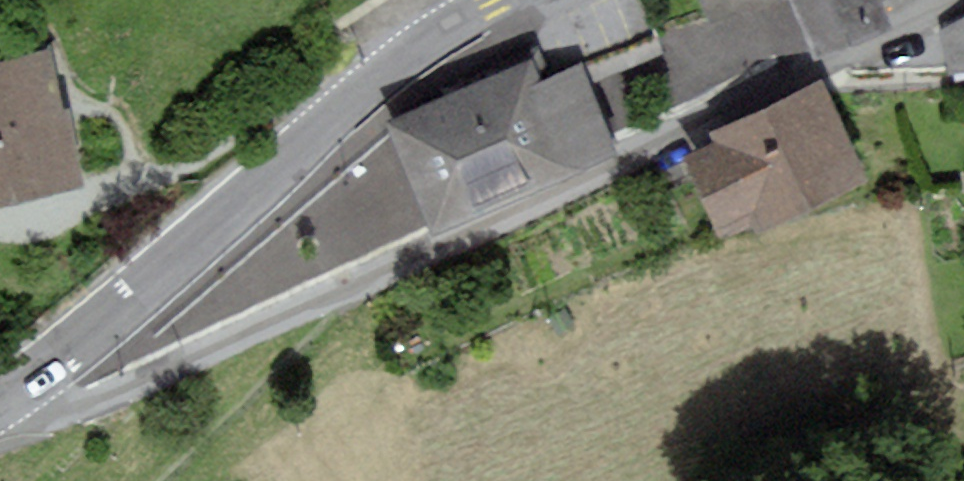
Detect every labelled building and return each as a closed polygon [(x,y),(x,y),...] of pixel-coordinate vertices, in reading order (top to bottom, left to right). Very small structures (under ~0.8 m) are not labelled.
[(951,28),(953,64),(963,64),(963,21),(951,28)] [(80,177),(54,47),(0,58),(0,193),(80,177)] [(537,85),(530,67),(394,124),(435,221),(611,147),(578,68),(537,85)] [(693,157),(724,229),(859,171),(822,85),(714,131),(720,145),(693,157)]
